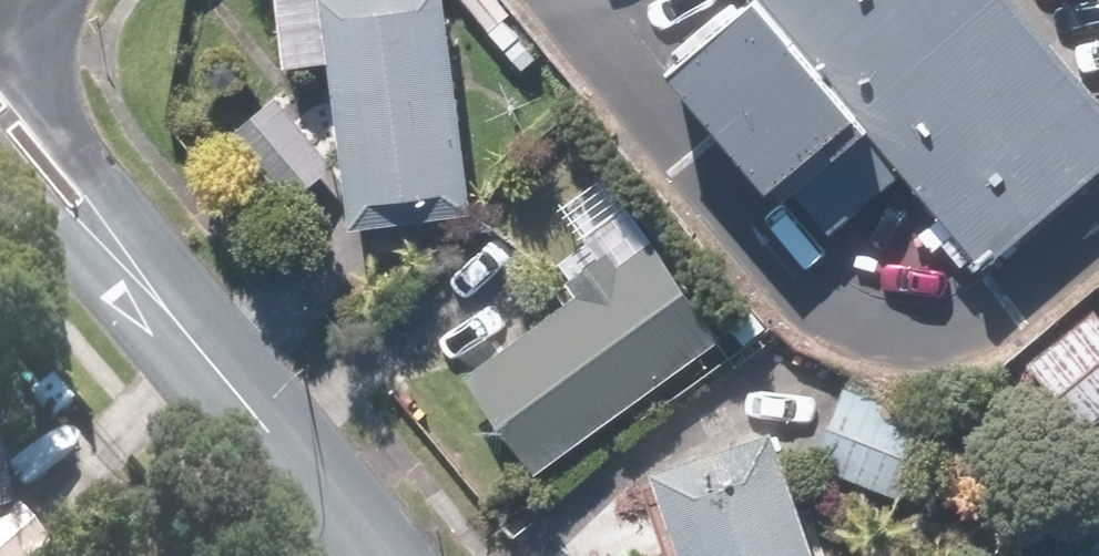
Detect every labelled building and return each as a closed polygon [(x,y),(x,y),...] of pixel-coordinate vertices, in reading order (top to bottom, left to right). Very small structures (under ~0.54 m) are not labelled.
[(355,222),(481,207),(457,0),(330,0),(355,222)] [(1030,0),(730,0),(679,43),(775,156),(856,88),(1009,267),(1098,191),(1098,81),(1030,0)] [(284,92),(242,127),(299,195),(341,160),(284,92)] [(567,279),(575,290),(499,345),(572,445),(730,329),(658,230),(621,256),(614,246),(567,279)] [(1037,356),(1092,425),(1098,419),(1098,307),(1037,356)] [(852,378),(815,456),(907,500),(944,422),(852,378)] [(664,462),(696,555),(835,555),(788,420),(664,462)] [(15,516),(0,463),(0,520),(15,516)] [(0,531),(0,555),(44,555),(52,550),(22,513),(0,531)] [(1053,555),(1098,555),(1098,533),(1053,555)]
